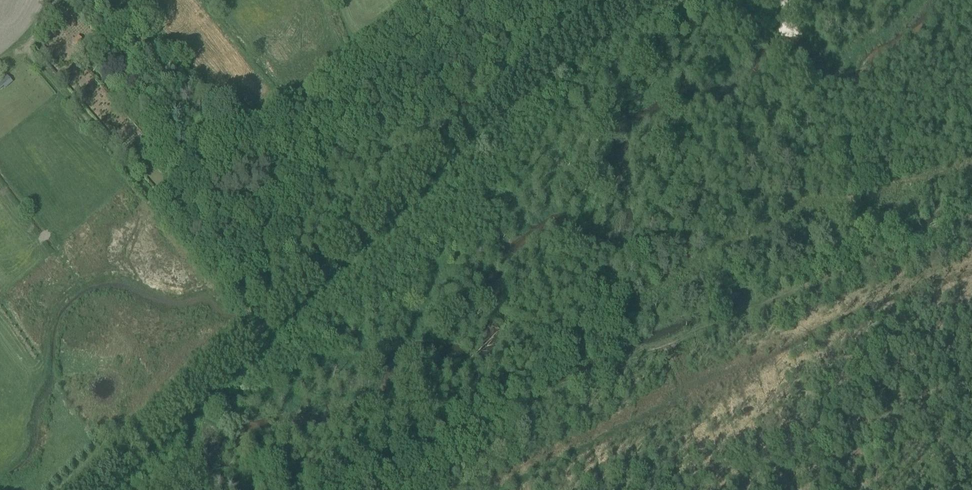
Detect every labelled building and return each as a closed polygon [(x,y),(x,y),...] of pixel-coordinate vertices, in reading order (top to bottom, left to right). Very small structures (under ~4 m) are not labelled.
[(77,36),(71,42),(76,47),(82,41),(77,36)] [(113,45),(103,53),(113,65),(123,57),(113,45)] [(157,69),(151,73),(155,77),(160,73),(157,69)] [(0,79),(0,88),(3,86),(4,88),(12,82),(6,74),(0,79)] [(135,83),(141,93),(146,89),(140,80),(135,83)] [(148,95),(142,100),(147,106),(153,101),(148,95)]
